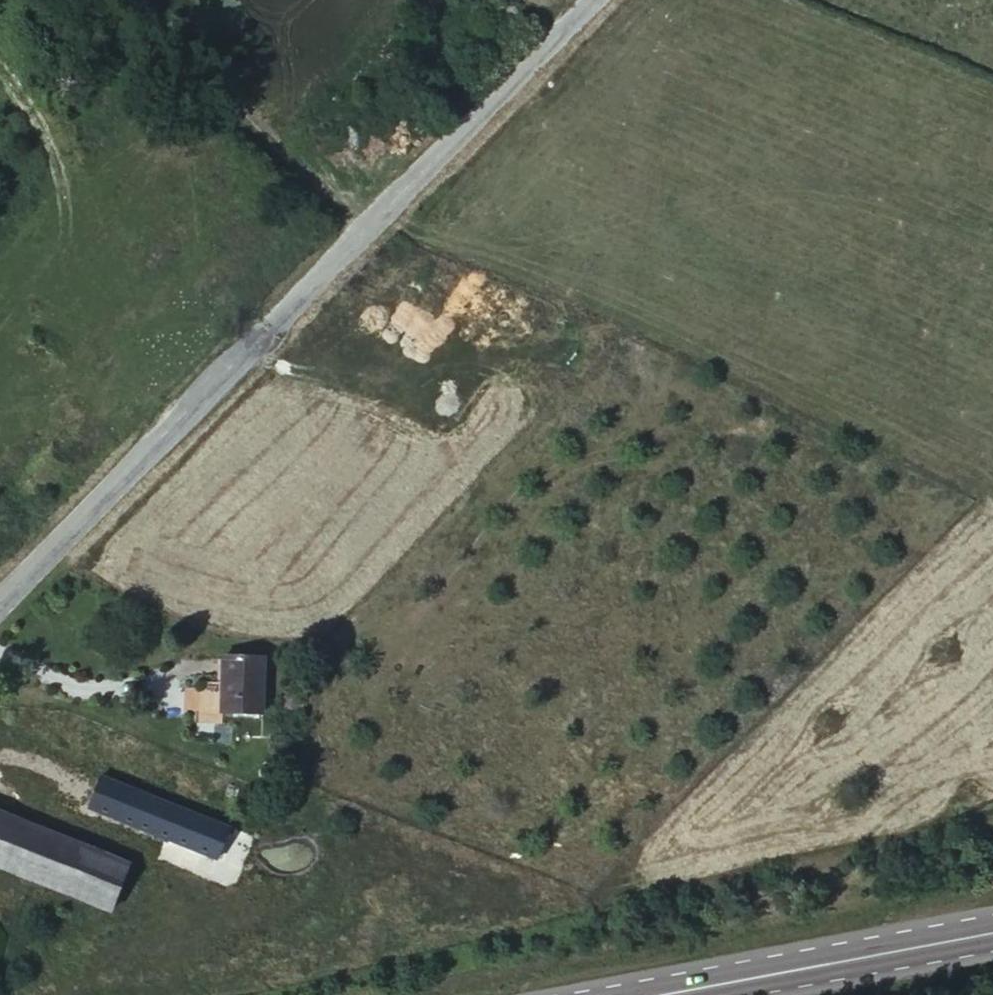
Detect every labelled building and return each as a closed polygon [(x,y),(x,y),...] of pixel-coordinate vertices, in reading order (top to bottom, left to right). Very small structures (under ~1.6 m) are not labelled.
[(266,658),(224,656),(223,714),(265,715),(266,658)] [(302,696),(288,695),(288,716),(303,716),(301,703),(302,696)] [(217,857),(230,824),(100,772),(90,806),(217,857)] [(56,834),(34,825),(0,812),(0,866),(2,867),(38,881),(56,834)] [(138,920),(158,874),(131,864),(79,843),(56,834),(38,881),(78,897),(138,920)]
